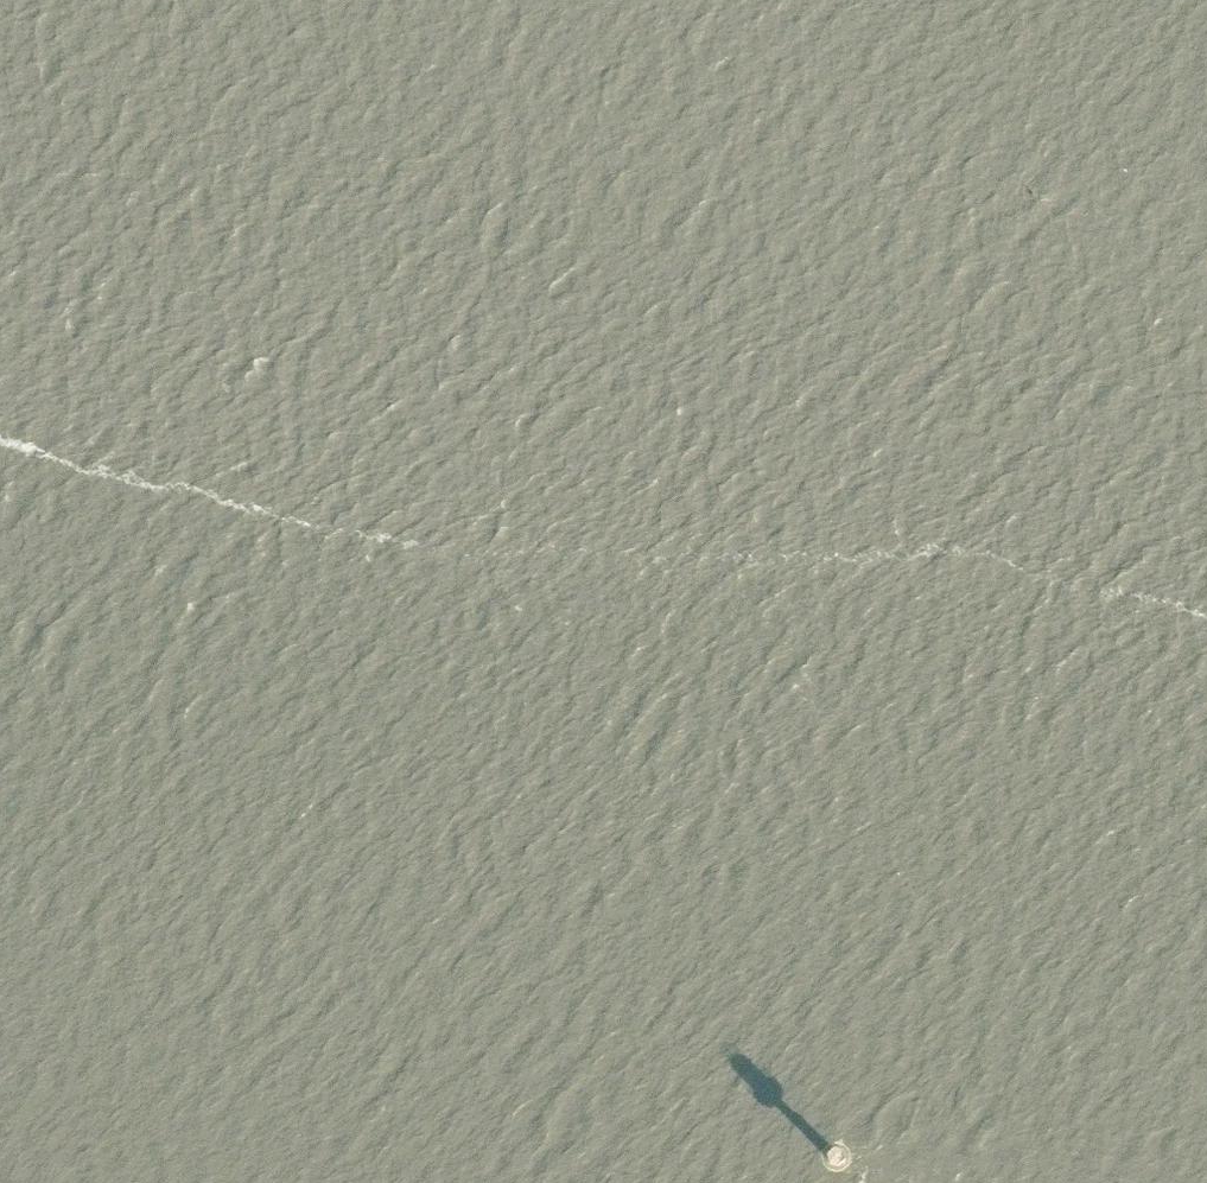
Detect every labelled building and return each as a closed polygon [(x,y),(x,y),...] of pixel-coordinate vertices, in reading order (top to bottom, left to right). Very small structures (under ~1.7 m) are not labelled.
[(817,1156),(808,1154),(802,1161),(805,1169),(814,1171),(820,1164),(817,1156)]
